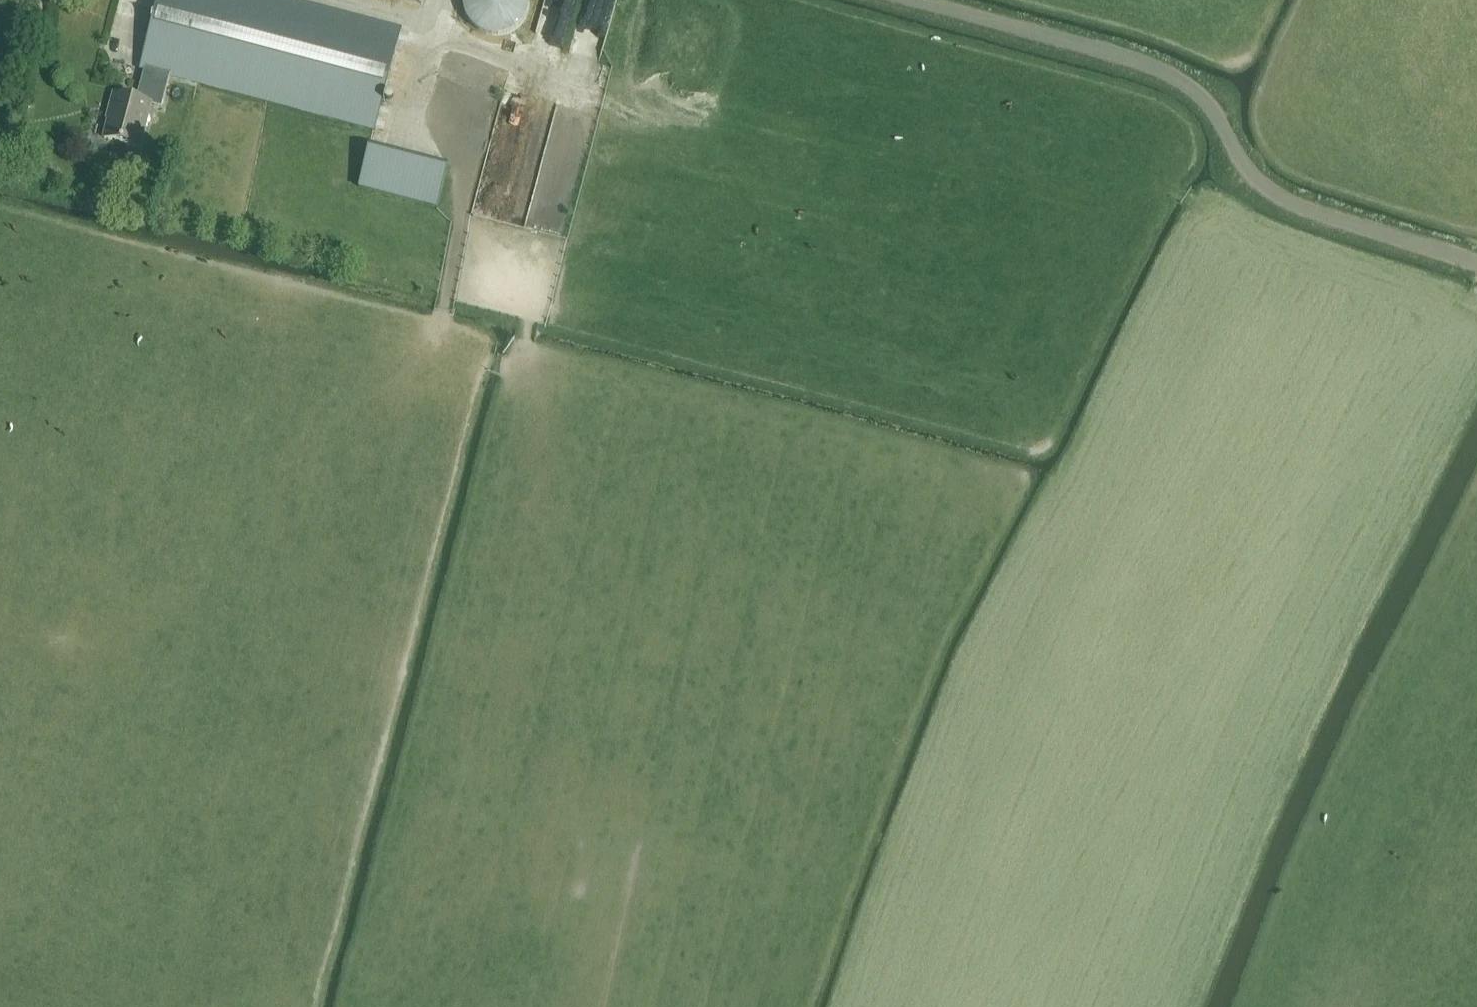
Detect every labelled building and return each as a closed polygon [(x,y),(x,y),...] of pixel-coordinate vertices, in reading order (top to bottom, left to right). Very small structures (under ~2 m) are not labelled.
[(141,68),(145,69),(136,100),(114,94),(107,119),(109,119),(104,138),(139,147),(151,105),(162,108),(170,75),(375,129),(401,29),(290,0),(159,0),(141,68)] [(460,4),(461,9),(462,14),(464,19),(466,23),(470,27),(474,31),(478,34),(483,36),(488,38),(493,39),(498,39),(503,38),(508,37),(513,34),(517,32),(521,28),(525,24),(528,20),(530,15),(531,10),(532,5),(532,0),(460,0),(460,4)] [(608,19),(614,0),(588,0),(584,12),(608,19)] [(484,89),(491,92),(500,70),(462,56),(444,103),(487,120),(492,106),(479,101),(484,89)] [(437,208),(448,166),(370,145),(359,187),(437,208)]
